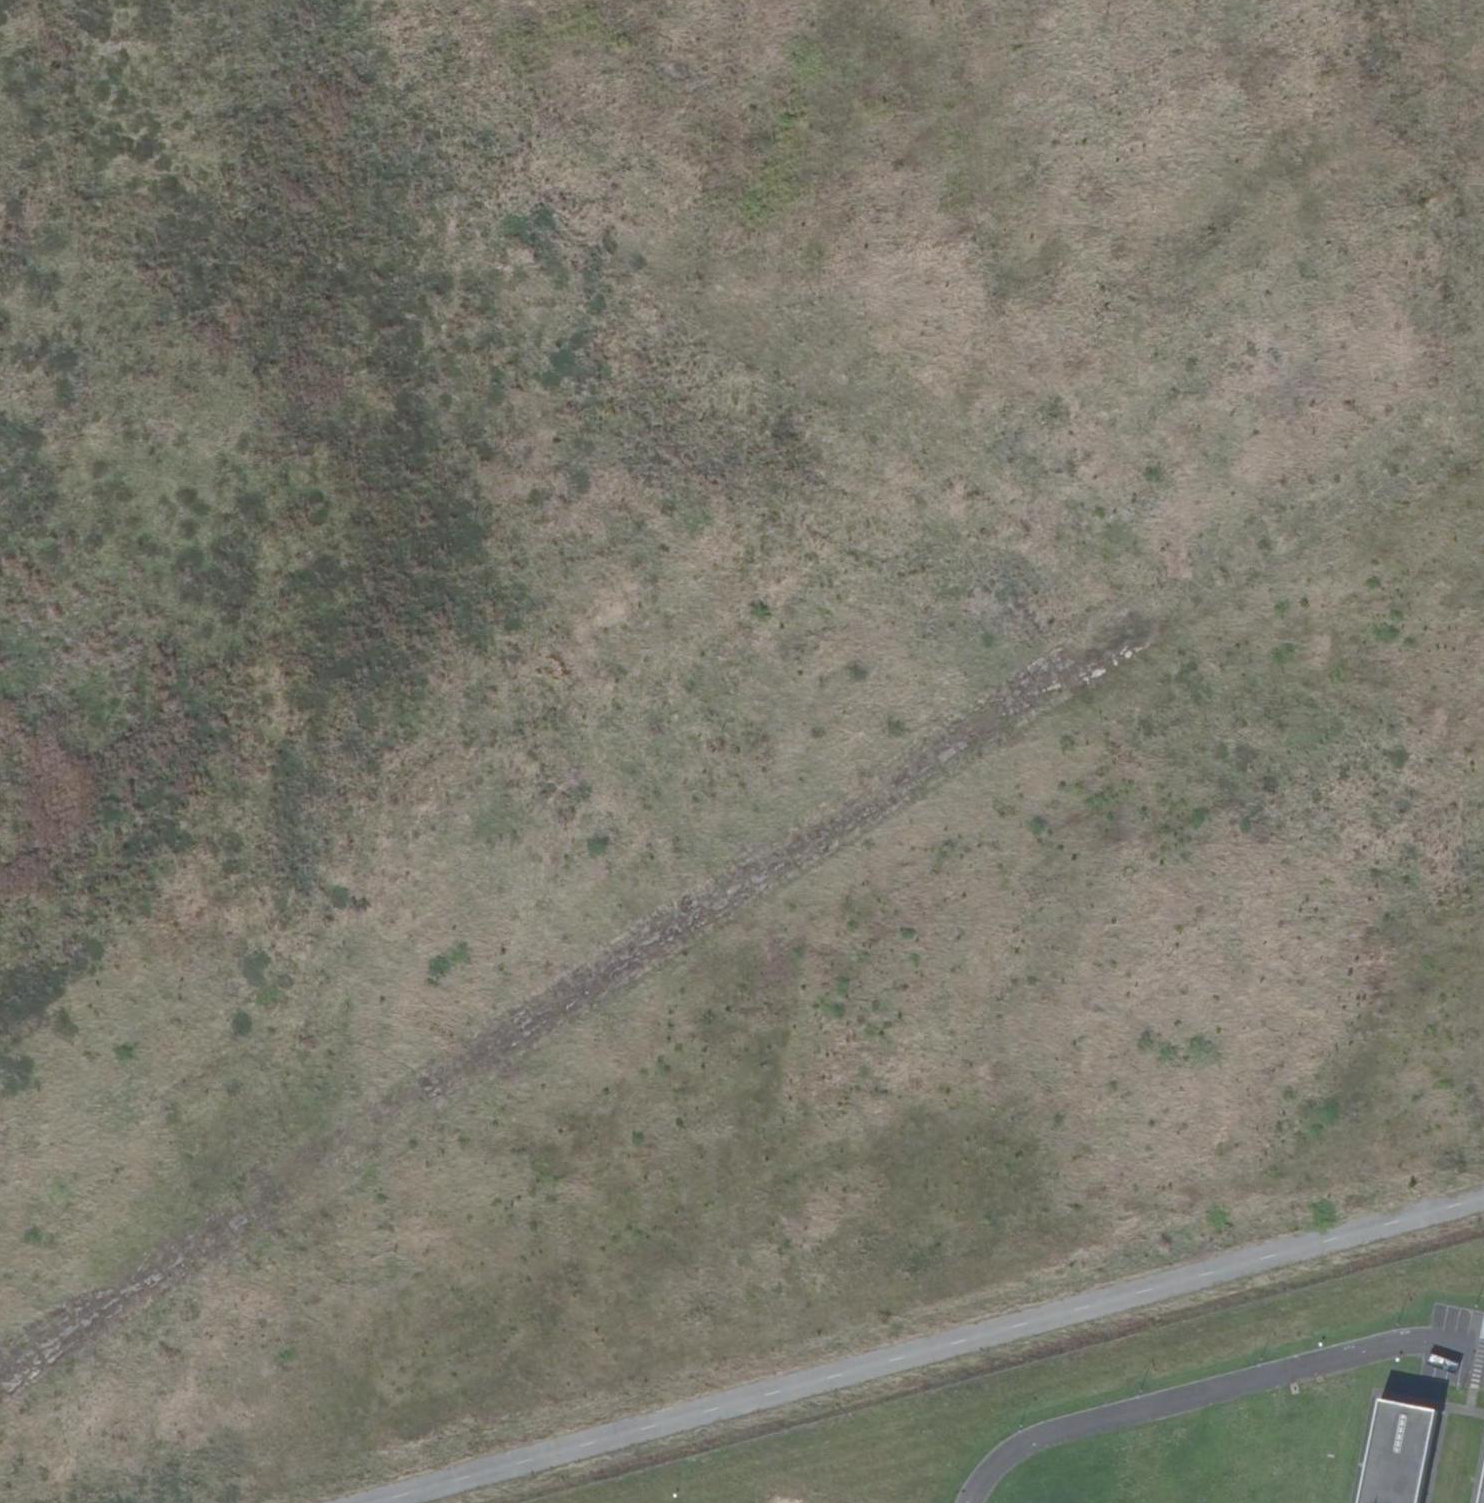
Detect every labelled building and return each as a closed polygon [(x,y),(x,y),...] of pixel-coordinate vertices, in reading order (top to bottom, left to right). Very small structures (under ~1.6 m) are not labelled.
[(1437,1413),(1381,1402),(1360,1502),(1419,1502),(1437,1413)] [(761,1495),(759,1502),(802,1502),(761,1495)]
